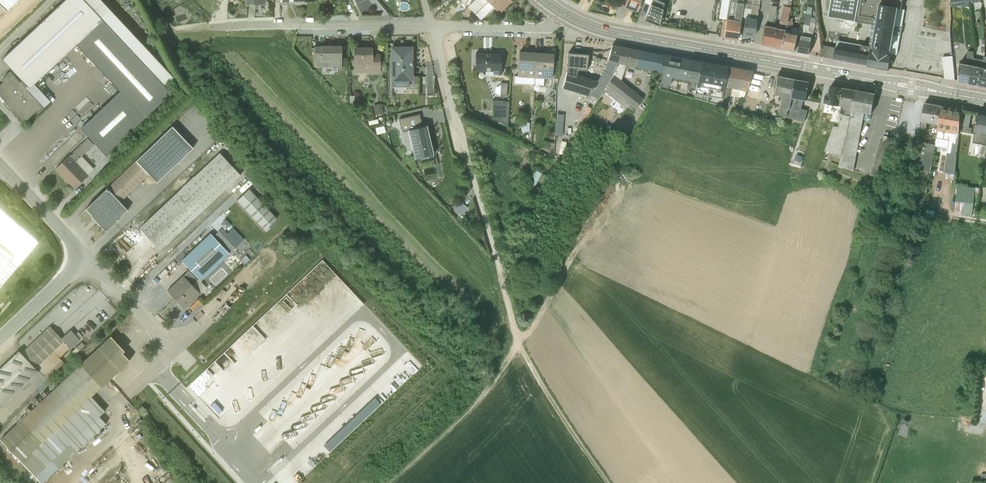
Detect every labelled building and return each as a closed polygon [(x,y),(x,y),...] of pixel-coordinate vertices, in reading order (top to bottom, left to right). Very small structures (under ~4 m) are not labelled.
[(155,57),(101,0),(64,0),(2,59),(21,79),(19,81),(9,71),(1,79),(2,81),(0,83),(0,96),(24,121),(36,111),(37,112),(50,101),(34,83),(76,45),(119,91),(155,57)] [(6,11),(17,0),(0,0),(0,6),(6,11)] [(511,0),(474,0),(468,6),(480,20),(493,8),(499,14),(511,0)] [(624,6),(636,11),(640,0),(626,0),(624,6)] [(643,20),(658,26),(663,0),(651,0),(643,20)] [(723,38),(736,40),(740,16),(742,3),(743,0),(721,0),(718,18),(724,20),(726,20),(723,38)] [(759,0),(751,0),(751,4),(742,3),(740,16),(744,17),(741,36),(753,38),(759,0)] [(782,2),(783,2),(783,3),(784,3),(779,24),(773,23),(768,46),(782,48),(792,0),(782,0),(782,2)] [(860,0),(832,0),(829,16),(856,21),(857,21),(860,0)] [(835,56),(834,58),(868,64),(867,66),(869,66),(876,67),(880,68),(888,69),(889,70),(891,54),(888,54),(888,53),(889,50),(891,50),(898,8),(902,8),(903,0),(860,0),(857,21),(872,24),(876,24),(872,46),(869,46),(837,40),(836,47),(835,56)] [(518,5),(514,2),(506,9),(510,13),(518,5)] [(773,23),(777,6),(771,5),(766,26),(764,25),(761,44),(761,45),(768,46),(773,23)] [(813,7),(808,6),(798,51),(809,53),(813,37),(812,37),(814,31),(815,23),(811,22),(810,22),(813,7)] [(889,50),(888,53),(897,54),(905,9),(902,8),(898,8),(891,50),(889,50)] [(795,51),(798,33),(802,34),(803,25),(800,25),(799,28),(793,27),(793,21),(788,20),(782,48),(795,51)] [(603,91),(612,76),(620,47),(611,45),(603,70),(596,80),(576,74),(577,70),(586,71),(588,54),(568,53),(567,71),(561,88),(589,96),(590,94),(597,99),(603,91)] [(835,56),(836,47),(824,45),(824,49),(821,48),(822,56),(829,57),(829,55),(835,56)] [(321,46),(314,46),(314,60),(315,60),(315,67),(341,67),(341,46),(321,46)] [(372,47),(353,47),(353,71),(371,72),(371,73),(380,72),(380,54),(372,54),(372,47)] [(642,98),(620,80),(625,65),(659,72),(662,55),(620,47),(612,76),(603,91),(625,108),(628,105),(635,110),(642,98)] [(411,48),(391,48),(391,87),(408,87),(408,79),(411,79),(411,48)] [(518,51),(517,77),(525,77),(525,83),(533,84),(534,78),(535,50),(528,50),(528,52),(518,51)] [(544,50),(535,50),(534,78),(551,79),(553,54),(544,53),(544,50)] [(969,82),(976,52),(968,50),(965,63),(959,62),(958,80),(969,82)] [(981,53),(976,52),(969,82),(979,84),(983,61),(979,60),(981,53)] [(501,54),(475,53),(474,71),(493,71),(493,75),(501,75),(501,54)] [(659,88),(667,90),(670,80),(670,79),(688,83),(687,88),(694,90),(700,62),(662,55),(659,72),(663,73),(659,82),(660,82),(659,88)] [(945,78),(955,80),(953,56),(943,56),(945,78)] [(173,76),(155,57),(119,91),(80,127),(105,154),(170,93),(170,92),(164,85),(173,76)] [(727,67),(700,62),(694,93),(721,98),(727,67)] [(727,67),(721,98),(729,100),(730,96),(743,98),(745,90),(751,71),(727,67)] [(790,109),(795,79),(778,76),(776,76),(773,94),(781,96),(778,115),(782,115),(781,122),(784,123),(788,109),(790,109)] [(806,100),(809,82),(795,79),(790,109),(788,109),(787,117),(789,118),(804,122),(807,110),(802,108),(803,100),(806,100)] [(760,87),(749,84),(746,97),(756,100),(760,87)] [(843,88),(831,86),(829,95),(826,94),(824,108),(834,110),(832,122),(833,123),(838,124),(840,111),(841,111),(841,105),(843,88)] [(850,116),(855,90),(843,88),(841,105),(845,107),(844,108),(844,114),(850,116)] [(872,114),(875,93),(855,90),(850,116),(840,114),(838,126),(833,125),(825,151),(841,154),(839,167),(854,170),(865,113),(872,114)] [(729,100),(721,98),(720,106),(728,107),(729,100)] [(494,99),(493,119),(509,120),(510,99),(494,99)] [(375,115),(383,113),(381,103),(372,105),(375,115)] [(939,124),(942,106),(924,103),(920,128),(925,129),(927,122),(939,124)] [(961,110),(942,106),(939,124),(936,145),(948,147),(944,172),(955,173),(959,130),(961,113),(961,110)] [(969,127),(972,115),(961,113),(959,130),(971,133),(972,133),(973,127),(969,127)] [(973,142),(985,144),(985,114),(978,113),(973,142)] [(419,114),(398,119),(401,131),(407,130),(414,159),(433,154),(434,154),(427,125),(426,125),(422,126),(419,114)] [(739,121),(738,125),(745,127),(745,129),(751,130),(753,126),(746,124),(746,123),(739,121)] [(85,209),(106,230),(127,210),(120,202),(149,175),(156,182),(192,148),(172,126),(85,209)] [(385,132),(383,126),(375,128),(376,134),(385,132)] [(93,145),(87,138),(55,168),(74,188),(87,175),(75,162),(93,145)] [(882,178),(892,143),(881,140),(871,175),(882,178)] [(935,144),(918,141),(913,168),(930,171),(935,144)] [(905,152),(898,151),(896,163),(904,164),(905,152)] [(139,227),(161,250),(240,175),(218,152),(139,227)] [(535,185),(543,172),(537,168),(530,182),(535,185)] [(957,187),(954,213),(972,216),(975,190),(957,187)] [(276,217),(249,188),(236,200),(266,232),(270,228),(268,225),(276,217)] [(38,241),(0,209),(0,286),(38,241)] [(201,281),(229,254),(210,233),(181,260),(189,269),(201,281)] [(197,280),(188,270),(167,290),(184,308),(206,287),(198,279),(197,280)] [(237,321),(238,341),(253,341),(252,327),(247,327),(247,321),(237,321)] [(2,406),(38,372),(45,378),(64,362),(60,358),(82,336),(78,331),(74,334),(70,330),(61,337),(50,326),(21,352),(18,351),(0,368),(0,403),(2,406)] [(129,360),(122,352),(124,350),(110,336),(0,439),(0,440),(41,482),(42,482),(106,423),(99,416),(104,411),(94,399),(91,396),(129,360)] [(302,384),(293,392),(303,402),(311,394),(302,384)]
